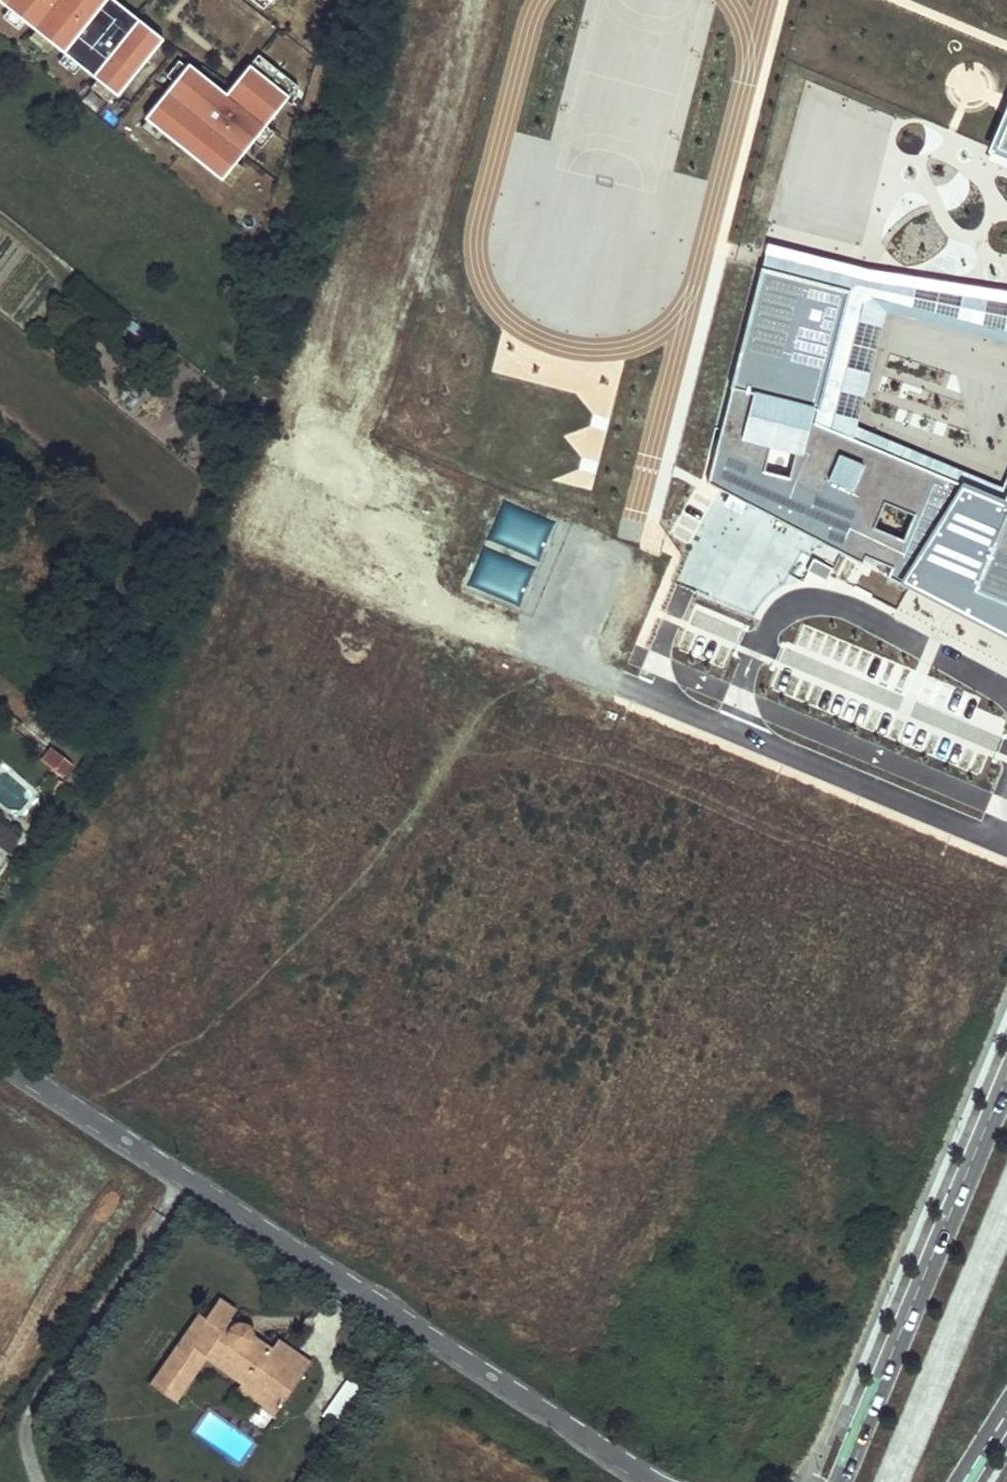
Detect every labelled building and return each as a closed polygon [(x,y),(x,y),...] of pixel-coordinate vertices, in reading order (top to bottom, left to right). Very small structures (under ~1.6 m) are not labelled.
[(111,0),(0,0),(0,2),(117,95),(161,40),(111,0)] [(228,97),(190,67),(147,122),(222,181),(297,87),(259,57),(228,97)] [(987,151),(1006,160),(1006,108),(987,151)] [(768,245),(709,484),(1006,642),(1006,476),(1002,488),(857,426),(887,314),(1006,343),(1006,291),(862,271),(768,245)] [(48,746),(39,760),(65,775),(73,761),(48,746)] [(259,1397),(278,1410),(312,1357),(279,1334),(272,1343),(255,1332),(256,1329),(256,1326),(256,1322),(253,1320),(249,1318),(243,1317),(239,1318),(235,1320),(229,1316),(236,1306),(220,1294),(207,1313),(203,1311),(155,1383),(178,1399),(210,1353),(247,1377),(265,1389),(259,1397)] [(242,1385),(259,1397),(265,1389),(247,1377),(242,1385)] [(321,1420),(344,1437),(374,1396),(350,1379),(321,1420)]
